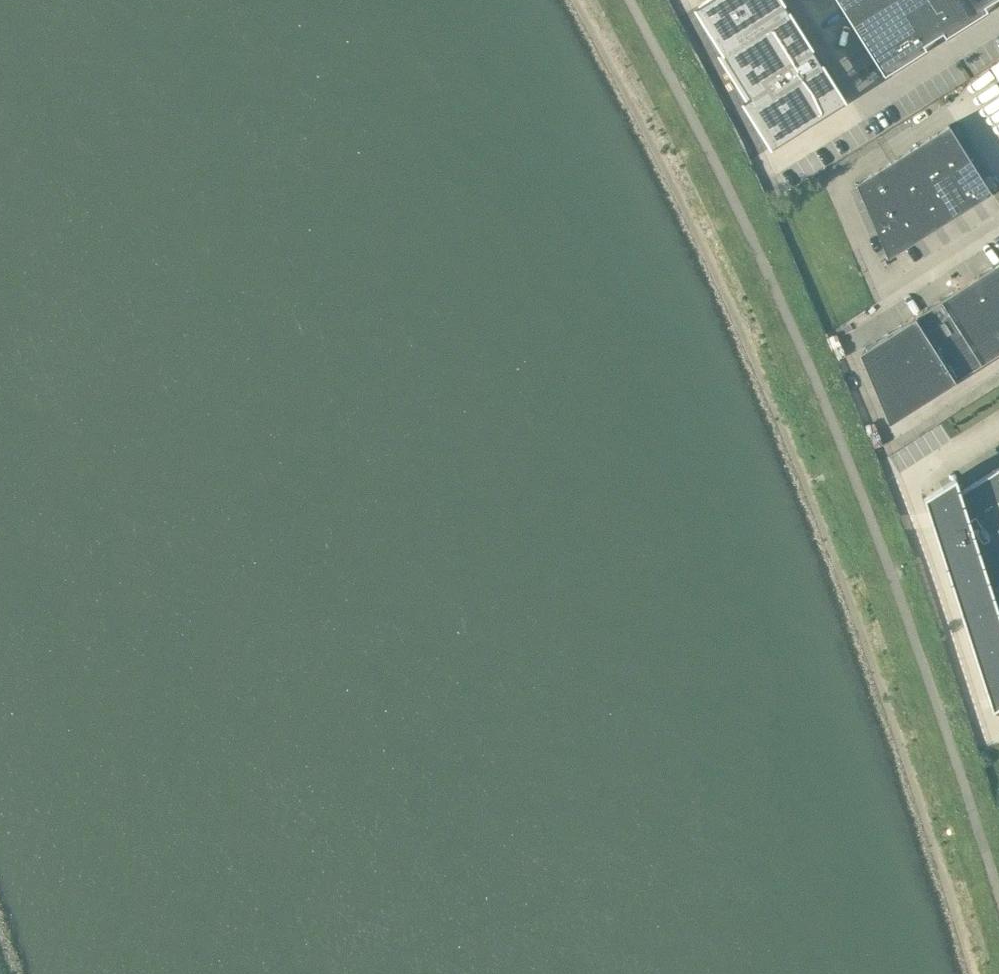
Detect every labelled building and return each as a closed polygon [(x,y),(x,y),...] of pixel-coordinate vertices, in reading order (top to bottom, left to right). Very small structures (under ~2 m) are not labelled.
[(698,5),(726,49),(722,52),(750,96),(746,98),(775,144),(845,100),(782,0),(706,0),(698,5)] [(875,60),(879,67),(884,75),(927,49),(923,44),(942,32),(945,37),(987,11),(984,6),(993,0),(837,0),(875,60)] [(949,125),(858,187),(888,257),(991,192),(949,125)] [(865,347),(895,418),(998,352),(998,262),(865,347)] [(960,491),(955,475),(923,495),(928,511),(991,708),(998,703),(998,467),(960,491)]
